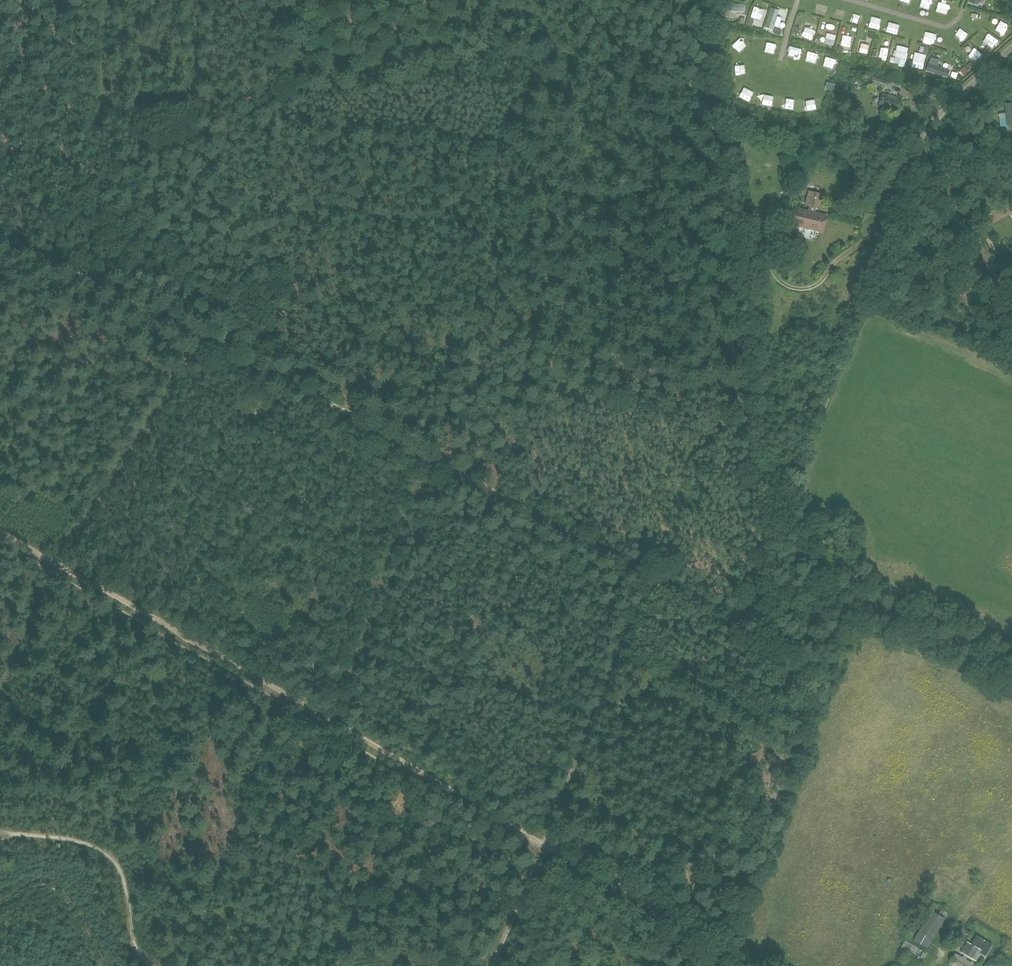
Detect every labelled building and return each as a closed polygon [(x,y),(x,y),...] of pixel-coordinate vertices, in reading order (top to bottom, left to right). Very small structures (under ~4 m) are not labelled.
[(756,11),(767,15),(770,5),(759,1),(756,11)] [(823,1),(821,6),(830,9),(832,3),(823,1)] [(788,18),(792,6),(781,2),(777,14),(788,18)] [(877,10),(874,21),(883,23),(885,12),(877,10)] [(807,30),(819,33),(821,22),(810,19),(807,30)] [(903,29),(904,23),(893,20),(891,26),(903,29)] [(931,25),(928,35),(940,38),(943,28),(931,25)] [(830,37),(839,38),(841,28),(831,27),(830,37)] [(743,42),(751,34),(747,29),(739,37),(743,42)] [(864,45),(872,48),(875,39),(867,36),(864,45)] [(900,39),(900,59),(913,59),(913,39),(900,39)] [(980,40),(975,47),(983,53),(988,46),(980,40)] [(823,56),(825,48),(814,44),(812,52),(823,56)] [(837,60),(838,50),(829,50),(829,59),(837,60)] [(870,83),(884,88),(887,81),(873,76),(870,83)] [(768,86),(767,96),(774,97),(775,87),(768,86)] [(797,91),(795,102),(805,105),(808,94),(797,91)] [(898,113),(902,99),(883,94),(879,108),(898,113)] [(822,232),(827,216),(814,213),(816,207),(817,208),(820,194),(809,191),(806,205),(809,206),(808,211),(796,208),(791,224),(822,232)] [(754,224),(751,243),(762,244),(765,226),(754,224)] [(932,907),(918,937),(933,943),(947,913),(932,907)] [(969,935),(963,931),(958,939),(964,943),(969,935)] [(977,962),(981,953),(986,956),(992,945),(976,935),(971,944),(967,942),(961,952),(977,962)] [(927,954),(905,941),(898,952),(920,965),(927,954)] [(973,963),(955,953),(949,965),(951,965),(971,965),(973,963)]
